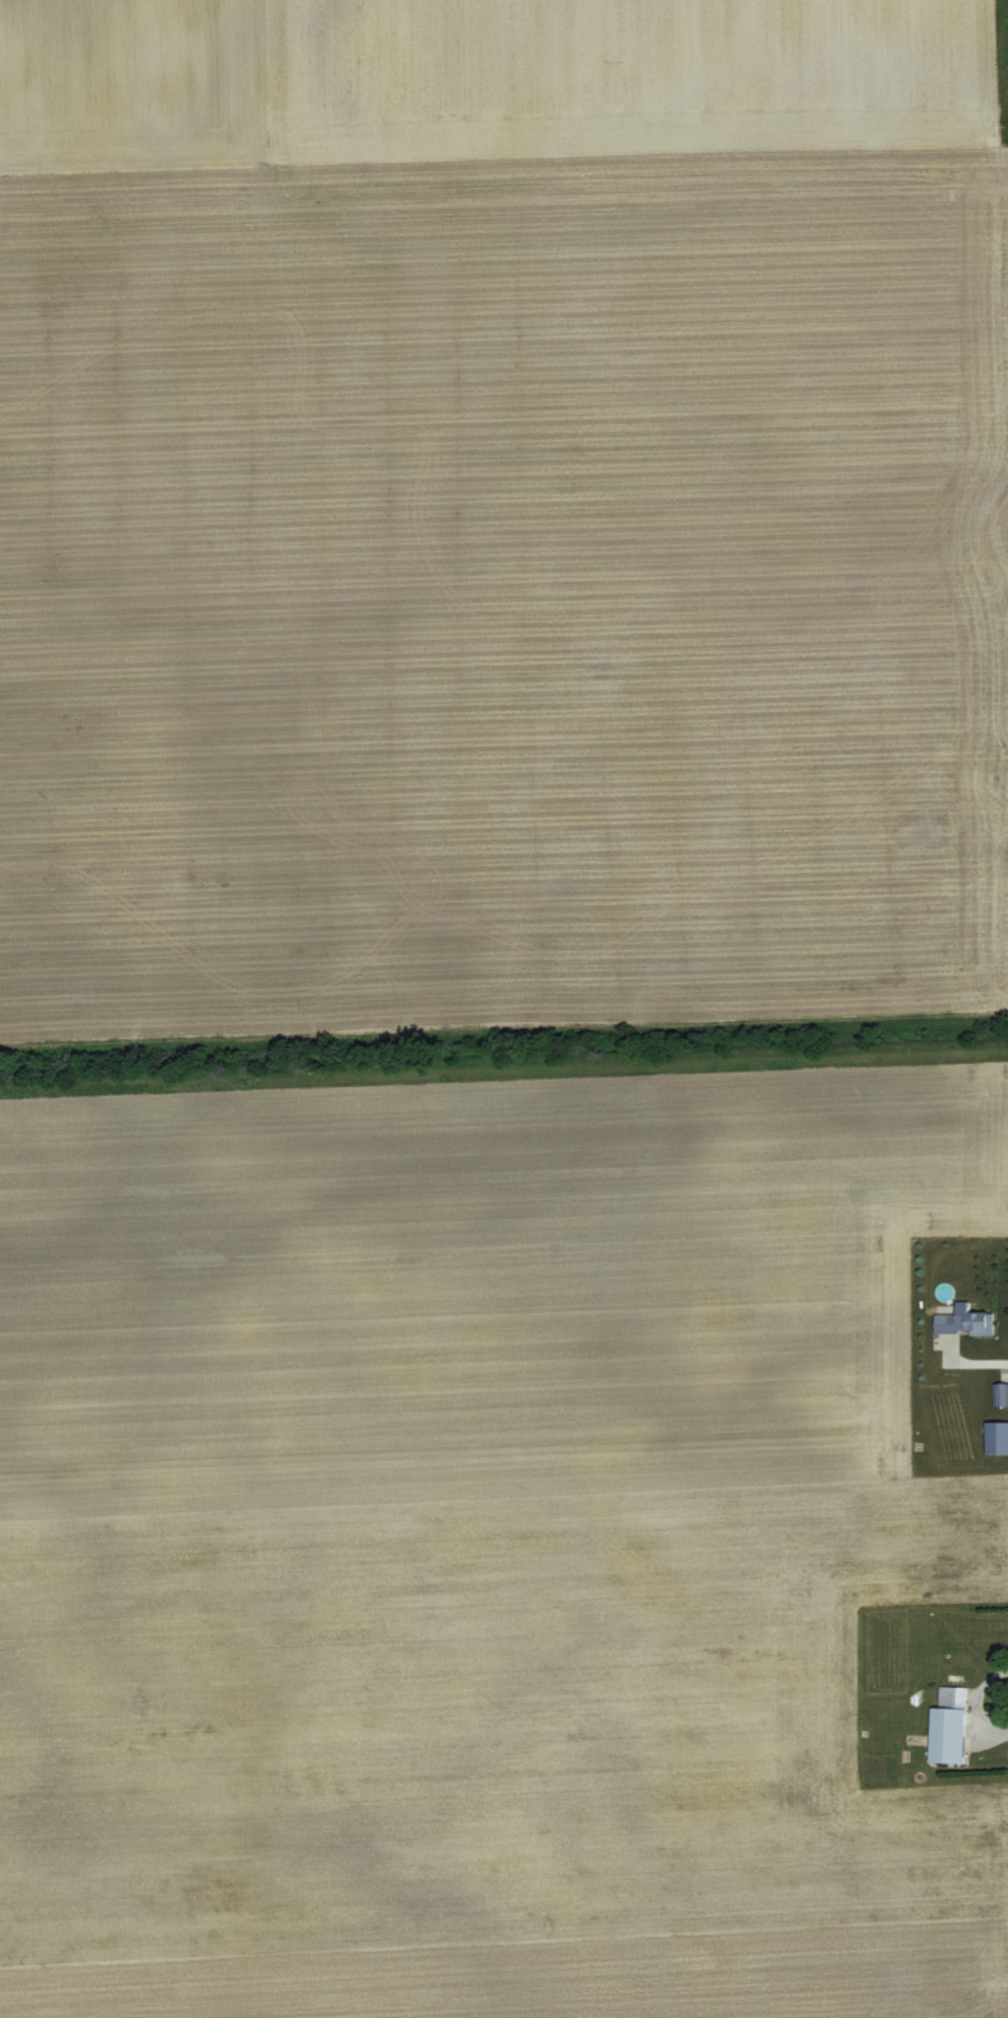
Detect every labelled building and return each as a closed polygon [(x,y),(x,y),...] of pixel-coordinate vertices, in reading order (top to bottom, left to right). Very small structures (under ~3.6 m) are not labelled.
[(939,1312),(939,1329),(959,1328),(959,1331),(997,1330),(996,1309),(974,1309),(974,1298),(957,1299),(958,1311),(939,1312)] [(968,1760),(972,1684),(941,1683),(940,1705),(935,1704),(933,1759),(968,1760)]
